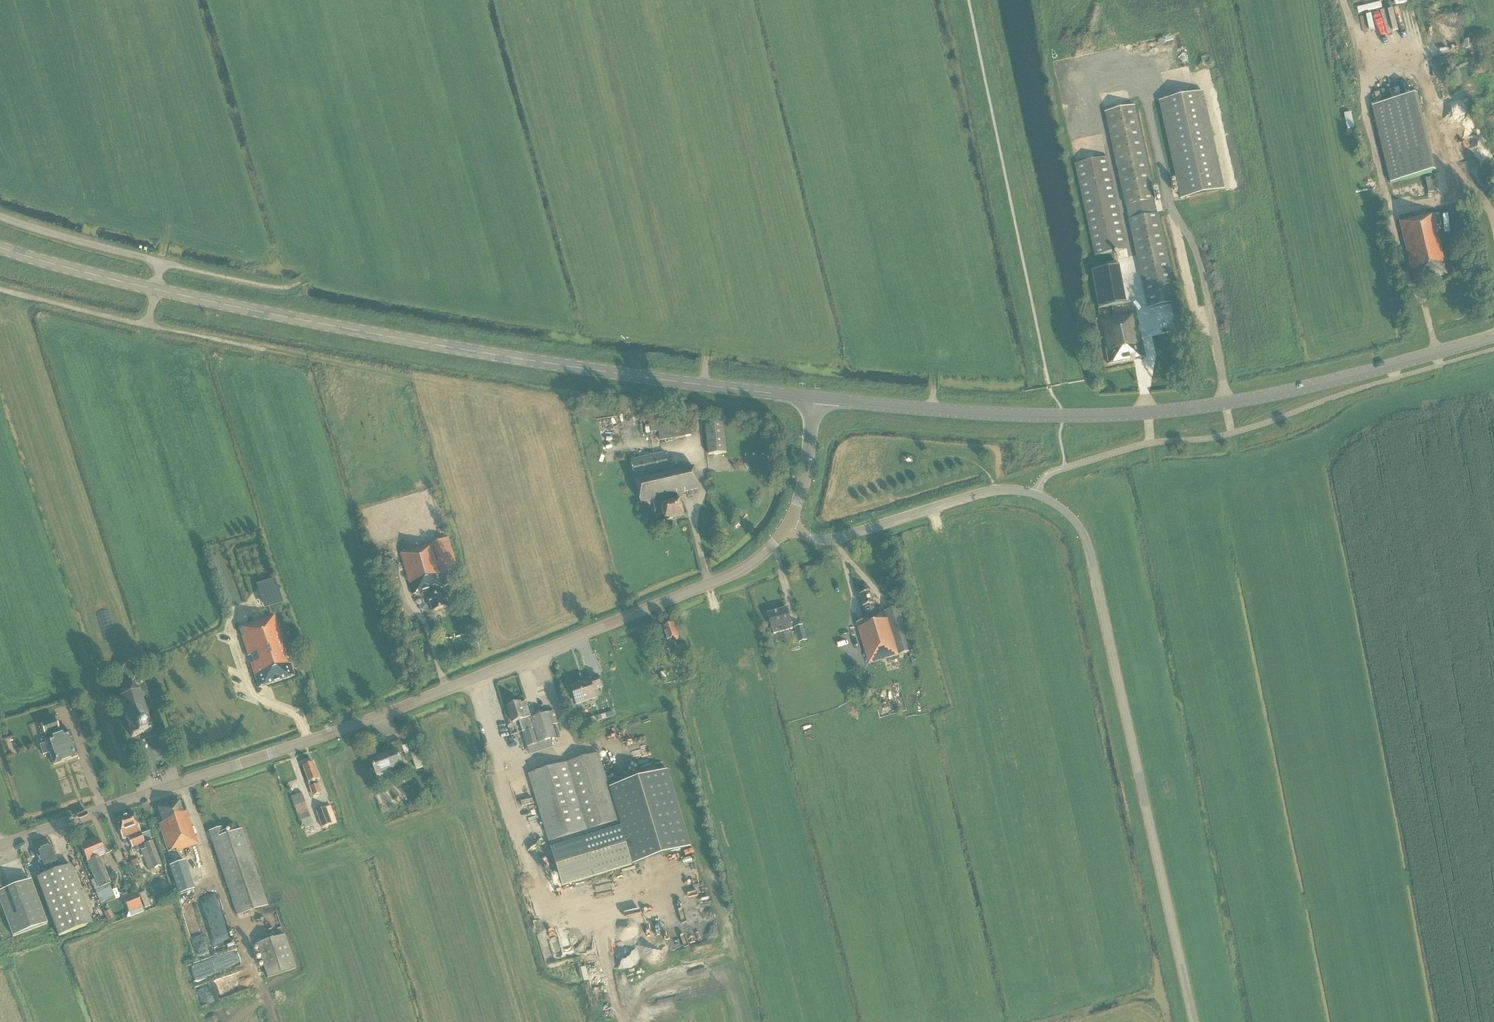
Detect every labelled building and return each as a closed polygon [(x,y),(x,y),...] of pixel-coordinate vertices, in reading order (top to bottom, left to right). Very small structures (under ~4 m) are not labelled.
[(1225,189),(1202,91),(1158,101),(1181,198),(1225,189)] [(1413,96),(1372,106),(1390,183),(1431,173),(1413,96)] [(1147,308),(1177,301),(1158,213),(1157,214),(1154,199),(1155,199),(1134,106),(1105,113),(1125,206),(1126,205),(1129,220),(1128,220),(1147,308)] [(1095,256),(1126,249),(1106,157),(1074,164),(1095,256)] [(1437,214),(1433,214),(1433,213),(1399,221),(1414,281),(1422,279),(1423,280),(1446,274),(1442,259),(1444,258),(1436,226),(1440,225),(1437,214)] [(1098,309),(1126,303),(1119,265),(1091,270),(1098,309)] [(1109,364),(1144,357),(1135,312),(1100,319),(1109,364)] [(1101,352),(1098,341),(1091,342),(1094,353),(1101,352)] [(690,419),(668,415),(649,418),(651,431),(658,430),(660,440),(692,435),(690,419)] [(726,453),(723,423),(705,425),(708,455),(726,453)] [(669,472),(668,467),(665,453),(631,460),(636,480),(636,479),(641,502),(665,496),(666,503),(661,504),(665,519),(684,515),(680,499),(679,500),(678,494),(685,492),(685,491),(699,488),(693,466),(683,469),(669,472)] [(682,463),(668,467),(669,472),(683,469),(682,463)] [(461,582),(449,538),(400,552),(412,594),(421,592),(422,594),(432,591),(433,596),(428,598),(432,611),(448,607),(444,593),(442,594),(440,588),(444,587),(461,582)] [(391,560),(389,553),(376,558),(378,564),(391,560)] [(282,602),(274,578),(261,582),(269,606),(282,602)] [(876,614),(869,592),(859,595),(866,617),(863,618),(863,621),(856,623),(868,663),(911,651),(898,607),(876,614)] [(788,608),(768,614),(772,628),(785,624),(786,630),(784,631),(786,636),(794,634),(791,623),(792,622),(788,608)] [(294,675),(274,614),(238,626),(258,687),(260,686),(260,687),(292,676),(294,675)] [(679,640),(673,624),(663,627),(668,643),(671,642),(673,648),(681,646),(679,640)] [(805,637),(802,625),(794,627),(798,639),(805,637)] [(138,691),(130,685),(130,683),(132,681),(133,679),(134,678),(134,677),(134,676),(135,674),(135,673),(135,672),(135,671),(134,670),(134,669),(134,668),(133,667),(133,666),(132,666),(132,665),(130,664),(129,664),(125,665),(124,665),(123,667),(122,668),(121,670),(121,672),(121,675),(121,678),(122,681),(125,683),(127,684),(128,686),(121,689),(119,698),(132,737),(152,730),(138,691)] [(870,691),(864,673),(856,675),(862,694),(870,691)] [(593,690),(600,687),(596,675),(586,678),(587,681),(572,686),(577,703),(595,697),(593,690)] [(521,706),(520,702),(508,706),(513,723),(519,721),(523,732),(527,746),(530,755),(553,747),(551,740),(562,736),(554,711),(531,718),(527,704),(521,706)] [(78,756),(69,731),(59,735),(57,729),(58,729),(55,719),(41,724),(44,734),(45,733),(47,738),(44,739),(46,743),(39,745),(43,755),(49,752),(53,765),(78,756)] [(392,752),(371,760),(377,775),(403,765),(399,754),(404,752),(400,741),(390,745),(392,752)] [(632,864),(598,753),(528,774),(562,885),(632,864)] [(319,779),(314,763),(304,767),(309,782),(311,785),(309,786),(310,787),(313,795),(322,792),(319,784),(317,780),(319,779)] [(311,817),(303,793),(292,796),(300,821),(311,817)] [(182,811),(179,801),(158,808),(162,822),(159,823),(168,851),(176,849),(176,850),(197,843),(186,810),(182,811)] [(332,823),(327,807),(318,811),(323,826),(332,823)] [(141,832),(134,814),(116,820),(123,839),(127,837),(131,847),(144,842),(140,833),(141,832)] [(268,905),(242,829),(227,834),(225,828),(223,829),(222,826),(209,831),(237,915),(268,905)] [(104,854),(97,838),(80,845),(87,862),(87,861),(95,879),(91,880),(101,902),(115,897),(109,883),(110,883),(99,857),(104,854)] [(161,864),(153,840),(144,844),(145,848),(141,850),(148,869),(161,864)] [(59,863),(52,844),(36,851),(43,869),(45,874),(36,877),(58,935),(92,923),(70,864),(60,868),(58,863),(59,863)] [(139,863),(136,856),(130,858),(133,865),(139,863)] [(194,889),(184,860),(169,865),(179,894),(194,889)] [(172,888),(166,870),(160,873),(166,890),(172,888)] [(12,936),(47,924),(38,900),(31,880),(0,892),(0,903),(12,936)] [(143,907),(137,892),(124,896),(130,912),(143,907)] [(153,905),(150,899),(143,901),(145,908),(153,905)] [(114,917),(111,910),(105,913),(108,920),(114,917)] [(295,967),(284,934),(256,943),(267,977),(295,967)]
